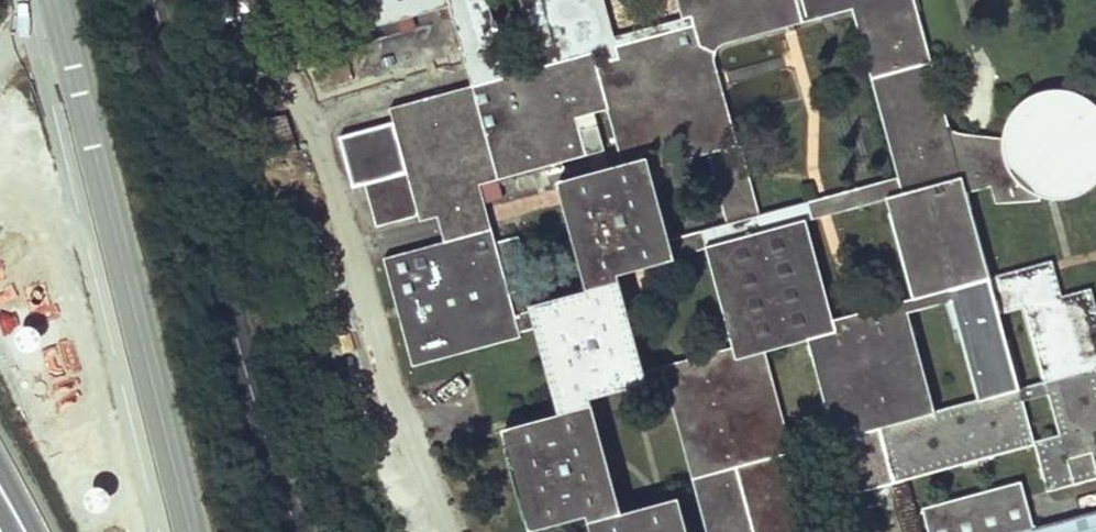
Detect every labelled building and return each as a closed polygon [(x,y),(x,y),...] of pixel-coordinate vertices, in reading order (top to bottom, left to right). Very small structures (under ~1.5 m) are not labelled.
[(1035,529),(1022,483),(997,490),(988,457),(1034,444),(1046,490),(1095,477),(1095,377),(1094,370),(1095,370),(1095,321),(1087,288),(1060,296),(1050,261),(989,278),(966,193),(988,187),(993,203),(1060,199),(1076,195),(1087,190),(1095,183),(1095,182),(1095,101),(1073,92),(1062,91),(1052,91),(1043,92),(1033,95),(1025,100),(1019,106),(1012,113),(1007,121),(1003,130),(1001,140),(963,138),(956,136),(953,134),(949,130),(947,126),(913,0),(686,0),(690,15),(609,37),(599,0),(519,0),(537,68),(506,76),(485,0),(357,0),(365,29),(447,7),(468,87),(388,109),(392,122),(336,137),(349,187),(361,184),(372,226),(416,215),(417,220),(438,214),(445,240),(380,257),(410,367),(534,334),(556,415),(501,430),(528,531),(585,515),(589,531),(687,531),(677,495),(620,510),(590,399),(664,379),(705,531),(811,531),(763,354),(807,342),(849,494),(894,482),(905,479),(978,459),(987,493),(923,510),(929,531),(1095,531),(1095,512),(1035,529)] [(303,157),(287,115),(255,125),(270,169),(303,157)] [(520,237),(493,244),(508,297),(535,289),(520,237)] [(894,482),(908,531),(919,531),(905,479),(894,482)]
